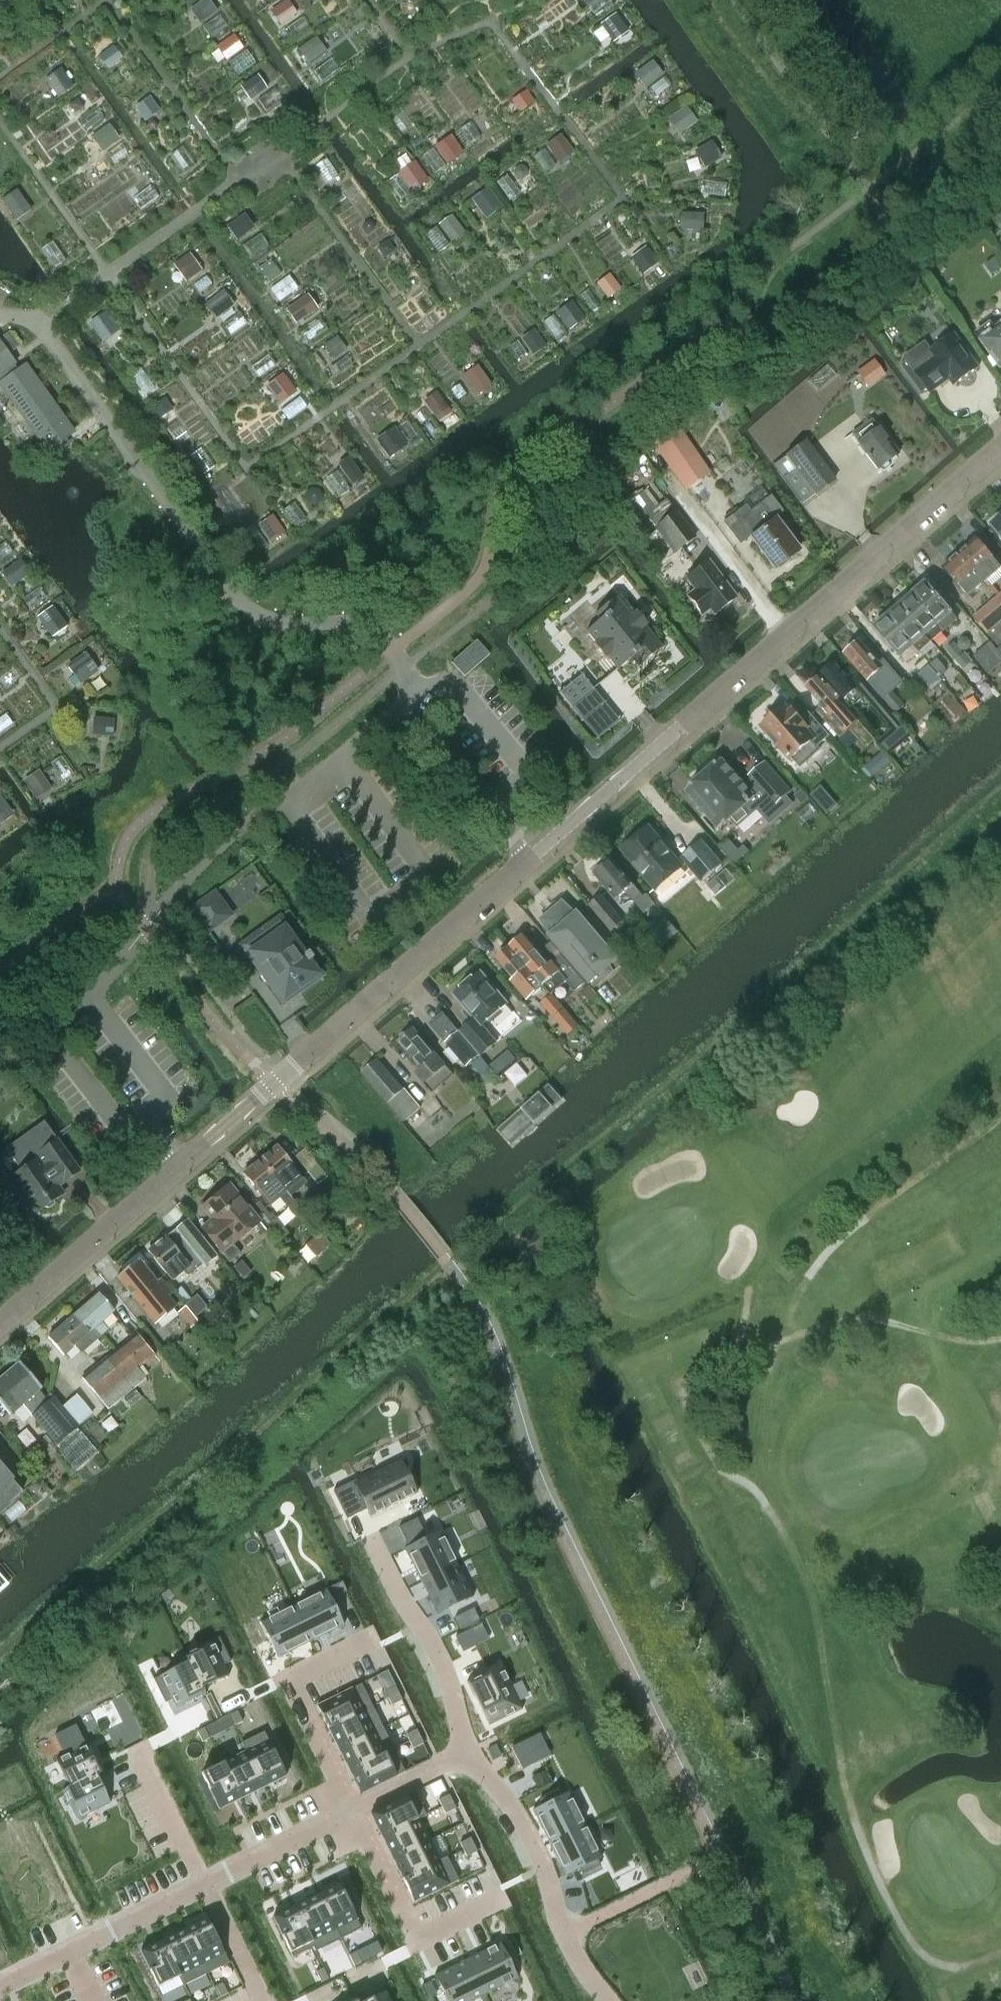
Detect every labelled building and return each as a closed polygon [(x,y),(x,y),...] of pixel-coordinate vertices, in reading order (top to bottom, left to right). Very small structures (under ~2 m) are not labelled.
[(567,0),(580,16),(599,0),(567,0)] [(219,18),(197,37),(210,52),(232,34),(219,18)] [(307,37),(289,51),(306,72),(324,58),(307,37)] [(647,66),(630,82),(649,102),(666,86),(647,66)] [(52,69),(34,84),(47,100),(65,84),(52,69)] [(240,92),(249,107),(273,93),(264,78),(240,92)] [(504,91),(488,105),(503,122),(519,108),(504,91)] [(147,100),(129,112),(141,129),(159,117),(147,100)] [(443,133),(427,146),(443,166),(459,152),(443,133)] [(700,148),(678,165),(691,183),(714,167),(700,148)] [(338,175),(319,153),(307,164),(326,186),(338,175)] [(397,171),(380,185),(396,204),(413,191),(397,171)] [(667,208),(667,229),(708,229),(708,208),(667,208)] [(61,246),(39,264),(51,278),(73,261),(61,246)] [(634,252),(616,267),(632,286),(650,271),(634,252)] [(210,318),(232,304),(223,291),(201,304),(210,318)] [(565,300),(542,316),(555,333),(578,317),(565,300)] [(97,303),(78,319),(92,336),(111,321),(97,303)] [(976,334),(1000,368),(1000,325),(995,329),(990,324),(976,334)] [(517,330),(498,346),(515,367),(534,351),(517,330)] [(907,361),(901,365),(921,394),(928,389),(930,393),(949,379),(954,385),(979,368),(955,334),(931,351),(925,343),(905,357),(907,361)] [(15,364),(0,343),(0,375),(15,364)] [(873,361),(858,372),(868,386),(883,375),(873,361)] [(472,363),(455,375),(468,393),(485,380),(472,363)] [(73,432),(26,366),(0,384),(0,386),(46,450),(73,432)] [(858,443),(857,443),(877,469),(882,471),(882,472),(890,465),(889,459),(897,454),(877,428),(877,429),(870,420),(852,434),(858,443)] [(381,422),(364,438),(388,462),(405,445),(381,422)] [(676,427),(653,443),(685,488),(708,473),(676,427)] [(775,464),(803,502),(814,494),(834,480),(805,441),(775,464)] [(202,447),(182,461),(196,482),(217,467),(202,447)] [(337,461),(320,474),(338,495),(354,482),(337,461)] [(750,536),(751,538),(774,569),(798,551),(774,520),(772,518),(781,512),(770,498),(750,513),(745,507),(724,523),(740,543),(750,536)] [(674,552),(695,536),(676,512),(655,528),(674,552)] [(992,526),(1000,536),(1000,518),(992,526)] [(266,545),(252,526),(242,532),(256,552),(266,545)] [(986,583),(1000,571),(1000,567),(977,540),(960,554),(986,583)] [(986,583),(960,554),(943,569),(963,591),(964,589),(970,596),(986,583)] [(713,615),(736,598),(708,561),(686,578),(695,590),(687,596),(701,615),(709,609),(713,615)] [(926,583),(913,595),(940,626),(945,631),(958,620),(926,583)] [(630,659),(637,667),(661,648),(644,627),(646,625),(636,612),(633,614),(618,595),(594,614),(599,620),(586,631),(596,644),(593,646),(604,659),(606,657),(617,670),(630,659)] [(940,626),(913,595),(900,606),(932,642),(945,631),(940,626)] [(974,618),(998,646),(1000,643),(1000,601),(998,597),(974,618)] [(932,642),(900,606),(888,617),(919,653),(932,642)] [(57,610),(35,625),(47,642),(69,626),(57,610)] [(919,653),(888,617),(875,628),(907,664),(919,653)] [(451,663),(463,677),(489,655),(476,640),(451,663)] [(859,642),(845,655),(868,680),(867,681),(875,690),(883,700),(884,700),(893,691),(894,691),(904,682),(895,672),(884,659),(879,664),(859,642)] [(974,656),(988,673),(1000,663),(1000,655),(990,643),(974,656)] [(948,651),(956,660),(964,653),(956,644),(948,651)] [(974,662),(966,652),(956,661),(964,670),(974,662)] [(931,665),(939,675),(946,669),(937,659),(931,665)] [(834,664),(820,676),(850,710),(864,698),(865,699),(867,697),(884,718),(895,730),(889,735),(880,742),(890,753),(898,746),(910,736),(891,712),(859,675),(851,682),(834,664)] [(933,690),(942,682),(929,667),(920,675),(933,690)] [(820,676),(807,688),(829,714),(824,718),(840,736),(851,727),(864,742),(867,745),(874,738),(859,720),(850,710),(820,676)] [(592,688),(570,707),(582,721),(604,703),(592,688)] [(893,691),(884,700),(887,703),(896,713),(905,705),(899,698),(893,691)] [(785,706),(761,728),(790,761),(793,758),(801,767),(820,750),(817,747),(829,736),(808,713),(801,720),(793,711),(791,712),(785,706)] [(82,719),(82,739),(103,739),(103,719),(82,719)] [(850,731),(839,741),(847,750),(858,740),(850,731)] [(697,782),(686,791),(705,814),(719,830),(731,819),(732,820),(738,826),(756,810),(758,809),(757,807),(768,798),(782,814),(792,804),(786,796),(791,792),(765,762),(749,776),(752,780),(745,786),(722,760),(707,773),(697,782)] [(831,799),(823,789),(814,798),(822,807),(831,799)] [(802,803),(807,798),(801,791),(795,795),(802,803)] [(0,795),(0,824),(15,812),(2,794),(0,795)] [(623,850),(656,890),(682,867),(649,828),(623,850)] [(702,842),(682,859),(700,881),(721,863),(703,843),(702,842)] [(652,907),(612,859),(594,874),(616,900),(626,892),(644,914),(652,907)] [(727,869),(707,886),(715,895),(735,879),(727,869)] [(214,893),(191,909),(208,932),(231,915),(214,893)] [(611,931),(622,921),(602,897),(590,906),(611,931)] [(563,901),(555,908),(556,911),(551,915),(549,913),(540,920),(551,935),(550,936),(548,936),(548,938),(550,937),(563,952),(561,953),(562,954),(564,953),(576,967),(574,968),(575,969),(577,968),(589,982),(588,984),(590,984),(590,983),(597,977),(603,981),(614,972),(610,966),(617,960),(619,960),(619,958),(617,959),(604,944),(606,943),(605,942),(604,943),(591,929),(593,928),(592,927),(590,928),(578,914),(579,912),(577,911),(577,913),(576,914),(563,901)] [(307,962),(311,960),(311,959),(307,954),(280,917),(269,925),(276,934),(248,955),(260,971),(258,972),(261,975),(262,974),(267,981),(265,981),(268,985),(269,984),(283,1003),(308,986),(305,982),(316,975),(307,962)] [(667,919),(655,929),(666,942),(678,932),(667,919)] [(544,986),(552,995),(568,981),(575,989),(584,982),(563,957),(554,965),(551,962),(548,965),(524,936),(510,948),(544,986)] [(510,948),(497,959),(521,987),(519,989),(528,1000),(544,986),(510,948)] [(481,1056),(496,1043),(482,1026),(508,1004),(481,972),(454,995),(475,1019),(460,1031),(481,1056)] [(589,985),(583,990),(591,999),(597,994),(589,985)] [(549,1007),(562,1024),(570,1017),(557,1001),(549,1007)] [(433,1093),(454,1075),(414,1029),(399,1042),(423,1069),(421,1071),(420,1077),(419,1077),(433,1093)] [(459,1033),(446,1043),(466,1066),(478,1056),(459,1033)] [(509,1050),(491,1066),(498,1074),(516,1059),(509,1050)] [(481,1056),(472,1064),(484,1077),(493,1070),(481,1056)] [(404,1122),(419,1108),(377,1059),(362,1073),(404,1122)] [(492,1123),(488,1127),(511,1153),(571,1100),(540,1064),(485,1112),(492,1123)] [(0,1080),(0,1084),(8,1094),(20,1085),(10,1073),(0,1080)] [(54,1136),(43,1121),(5,1149),(21,1170),(10,1178),(36,1213),(44,1207),(48,1208),(53,1204),(54,1200),(63,1194),(58,1186),(79,1171),(54,1136)] [(277,1146),(260,1159),(290,1196),(306,1183),(277,1146)] [(294,1201),(290,1196),(260,1159),(244,1173),(269,1205),(279,1197),(288,1207),(294,1201)] [(317,1164),(308,1172),(317,1184),(327,1176),(317,1164)] [(233,1244),(260,1222),(229,1185),(201,1208),(212,1220),(202,1228),(230,1262),(240,1253),(233,1244)] [(275,1217),(270,1221),(283,1238),(289,1233),(275,1217)] [(186,1276),(200,1264),(204,1268),(218,1257),(188,1219),(173,1231),(176,1234),(173,1236),(172,1235),(169,1237),(167,1235),(148,1251),(171,1279),(181,1271),(186,1276)] [(320,1232),(305,1245),(316,1257),(330,1244),(320,1232)] [(138,1260),(116,1278),(154,1324),(176,1307),(167,1296),(171,1293),(161,1280),(157,1283),(138,1260)] [(191,1300),(180,1288),(173,1293),(194,1318),(207,1308),(197,1295),(191,1300)] [(98,1293),(73,1315),(89,1333),(92,1330),(99,1337),(108,1330),(101,1322),(114,1311),(98,1293)] [(89,1333),(73,1315),(48,1337),(63,1355),(75,1345),(82,1353),(99,1338),(99,1337),(92,1330),(89,1333)] [(136,1333),(112,1352),(139,1383),(145,1378),(144,1377),(148,1374),(142,1365),(155,1356),(136,1333)] [(139,1383),(112,1352),(82,1377),(107,1408),(139,1383)] [(0,1379),(0,1403),(10,1414),(22,1404),(57,1444),(78,1426),(93,1413),(77,1394),(62,1407),(50,1394),(43,1400),(37,1394),(40,1391),(39,1390),(41,1388),(19,1362),(0,1379)] [(77,1428),(58,1445),(60,1447),(57,1450),(73,1469),(96,1450),(77,1428)] [(355,1480),(333,1491),(346,1519),(366,1509),(368,1512),(367,1513),(369,1517),(417,1493),(415,1489),(414,1489),(401,1464),(402,1463),(400,1459),(356,1481),(355,1480)] [(6,1509),(5,1507),(22,1493),(38,1478),(31,1470),(15,1484),(0,1468),(0,1514),(6,1509)] [(416,1518),(398,1527),(408,1547),(404,1548),(420,1581),(456,1563),(440,1531),(437,1532),(438,1533),(426,1538),(416,1518)] [(456,1563),(420,1581),(437,1614),(440,1613),(439,1612),(469,1597),(470,1598),(473,1597),(456,1563)] [(335,1585),(330,1587),(335,1597),(340,1595),(347,1591),(342,1581),(335,1585)] [(326,1589),(293,1605),(311,1641),(344,1625),(342,1622),(341,1623),(326,1592),(327,1592),(326,1589)] [(293,1605),(260,1622),(261,1625),(262,1624),(277,1654),(276,1655),(278,1658),(311,1641),(293,1605)] [(473,1609),(456,1617),(460,1627),(478,1619),(473,1609)] [(477,1644),(469,1629),(455,1636),(462,1652),(477,1644)] [(188,1653),(184,1654),(189,1664),(205,1695),(202,1688),(229,1674),(224,1665),(230,1661),(219,1638),(188,1653)] [(187,1662),(153,1679),(165,1703),(171,1700),(176,1709),(198,1699),(205,1695),(189,1664),(184,1654),(183,1655),(187,1662)] [(473,1678),(466,1682),(474,1698),(475,1697),(488,1725),(505,1717),(505,1718),(522,1709),(507,1679),(506,1679),(499,1666),(473,1679),(473,1678)] [(361,1684),(316,1706),(327,1728),(372,1706),(361,1684)] [(395,1686),(384,1691),(391,1705),(401,1700),(402,1700),(395,1686)] [(372,1706),(327,1728),(338,1750),(383,1727),(372,1706)] [(237,1711),(230,1714),(235,1725),(242,1721),(237,1711)] [(75,1724),(54,1735),(65,1755),(56,1760),(69,1787),(62,1791),(103,1771),(89,1743),(86,1745),(75,1724)] [(204,1727),(197,1731),(202,1742),(209,1738),(204,1727)] [(383,1727),(338,1750),(349,1771),(393,1749),(390,1743),(383,1727)] [(416,1729),(405,1734),(412,1748),(423,1743),(416,1729)] [(264,1731),(242,1742),(264,1787),(286,1776),(264,1731)] [(245,1751),(223,1762),(241,1798),(264,1787),(242,1742),(241,1743),(245,1751)] [(496,1744),(487,1748),(493,1759),(501,1755),(496,1744)] [(532,1757),(527,1748),(517,1753),(522,1763),(532,1757)] [(393,1749),(349,1771),(360,1794),(405,1772),(393,1749)] [(223,1762),(201,1773),(219,1809),(241,1798),(223,1762)] [(103,1771),(62,1791),(76,1820),(110,1803),(96,1776),(104,1772),(103,1771)] [(535,1808),(532,1810),(549,1843),(585,1825),(568,1792),(565,1793),(566,1794),(559,1797),(557,1791),(539,1800),(542,1806),(536,1809),(535,1808)] [(414,1792),(370,1814),(381,1836),(426,1814),(414,1792)] [(449,1794),(438,1799),(445,1813),(456,1808),(449,1794)] [(426,1814),(381,1836),(392,1858),(428,1840),(418,1819),(426,1815),(426,1814)] [(585,1825),(549,1843),(565,1876),(568,1874),(567,1873),(579,1868),(582,1874),(599,1865),(596,1859),(597,1859),(597,1860),(601,1858),(585,1825)] [(470,1837),(459,1842),(466,1856),(477,1851),(470,1837)] [(428,1840),(392,1858),(402,1879),(447,1857),(446,1856),(438,1860),(428,1840)] [(447,1857),(402,1879),(414,1902),(458,1880),(447,1857)] [(339,1883),(318,1894),(340,1939),(361,1928),(339,1883)] [(318,1894),(294,1906),(316,1950),(340,1939),(318,1894)] [(294,1906),(272,1917),(292,1957),(313,1947),(315,1951),(316,1950),(294,1906)] [(207,1918),(185,1928),(207,1973),(229,1962),(207,1918)] [(185,1928),(162,1940),(184,1985),(207,1973),(185,1928)] [(162,1940),(140,1951),(158,1987),(178,1977),(183,1985),(184,1985),(162,1940)] [(500,1942),(467,1958),(485,1994),(517,1978),(516,1975),(515,1975),(500,1945),(501,1945),(500,1942)] [(356,1951),(349,1955),(354,1966),(361,1962),(356,1951)] [(434,1975),(435,1978),(436,1977),(448,2000),(471,2000),(485,1994),(467,1958),(434,1975)] [(323,1968),(316,1971),(321,1982),(328,1978),(323,1968)] [(221,1981),(214,1984),(219,1995),(226,1991),(221,1981)] [(386,1991),(365,2000),(391,2000),(386,1991)]
